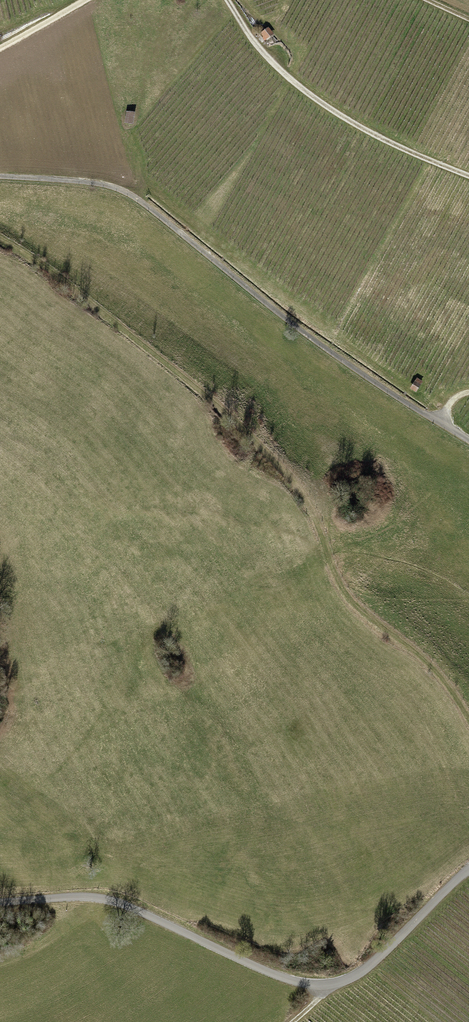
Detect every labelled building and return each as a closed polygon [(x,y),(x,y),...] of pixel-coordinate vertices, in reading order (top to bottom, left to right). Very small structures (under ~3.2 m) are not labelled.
[(273,34),(269,28),(261,34),(265,40),(273,34)] [(135,113),(127,111),(125,123),(133,124),(135,113)] [(423,382),(417,378),(410,389),(416,392),(423,382)]
